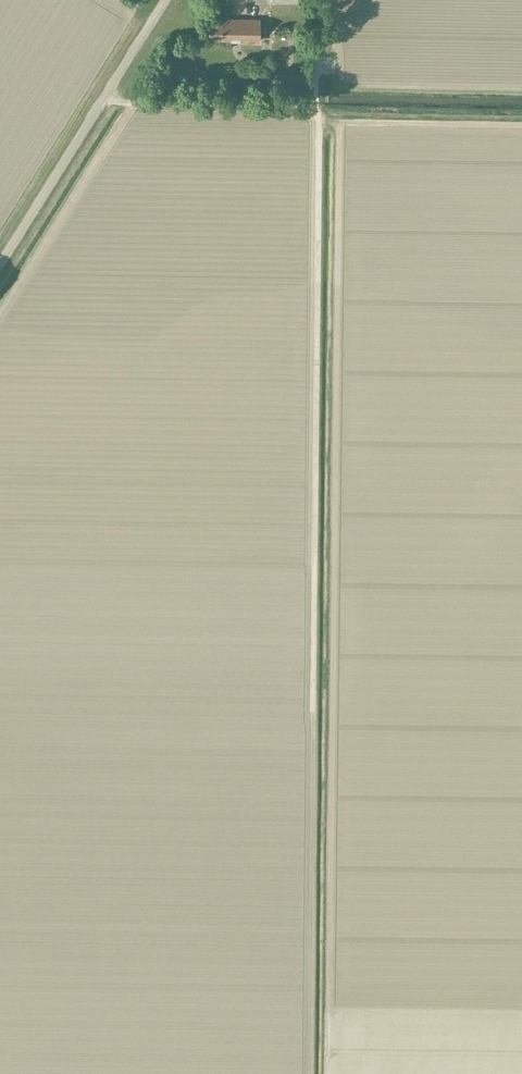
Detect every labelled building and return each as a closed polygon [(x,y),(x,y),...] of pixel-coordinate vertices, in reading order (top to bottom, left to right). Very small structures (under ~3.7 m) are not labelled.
[(259,39),(259,17),(208,17),(208,39),(231,39),(240,40),(240,39),(259,39)]
